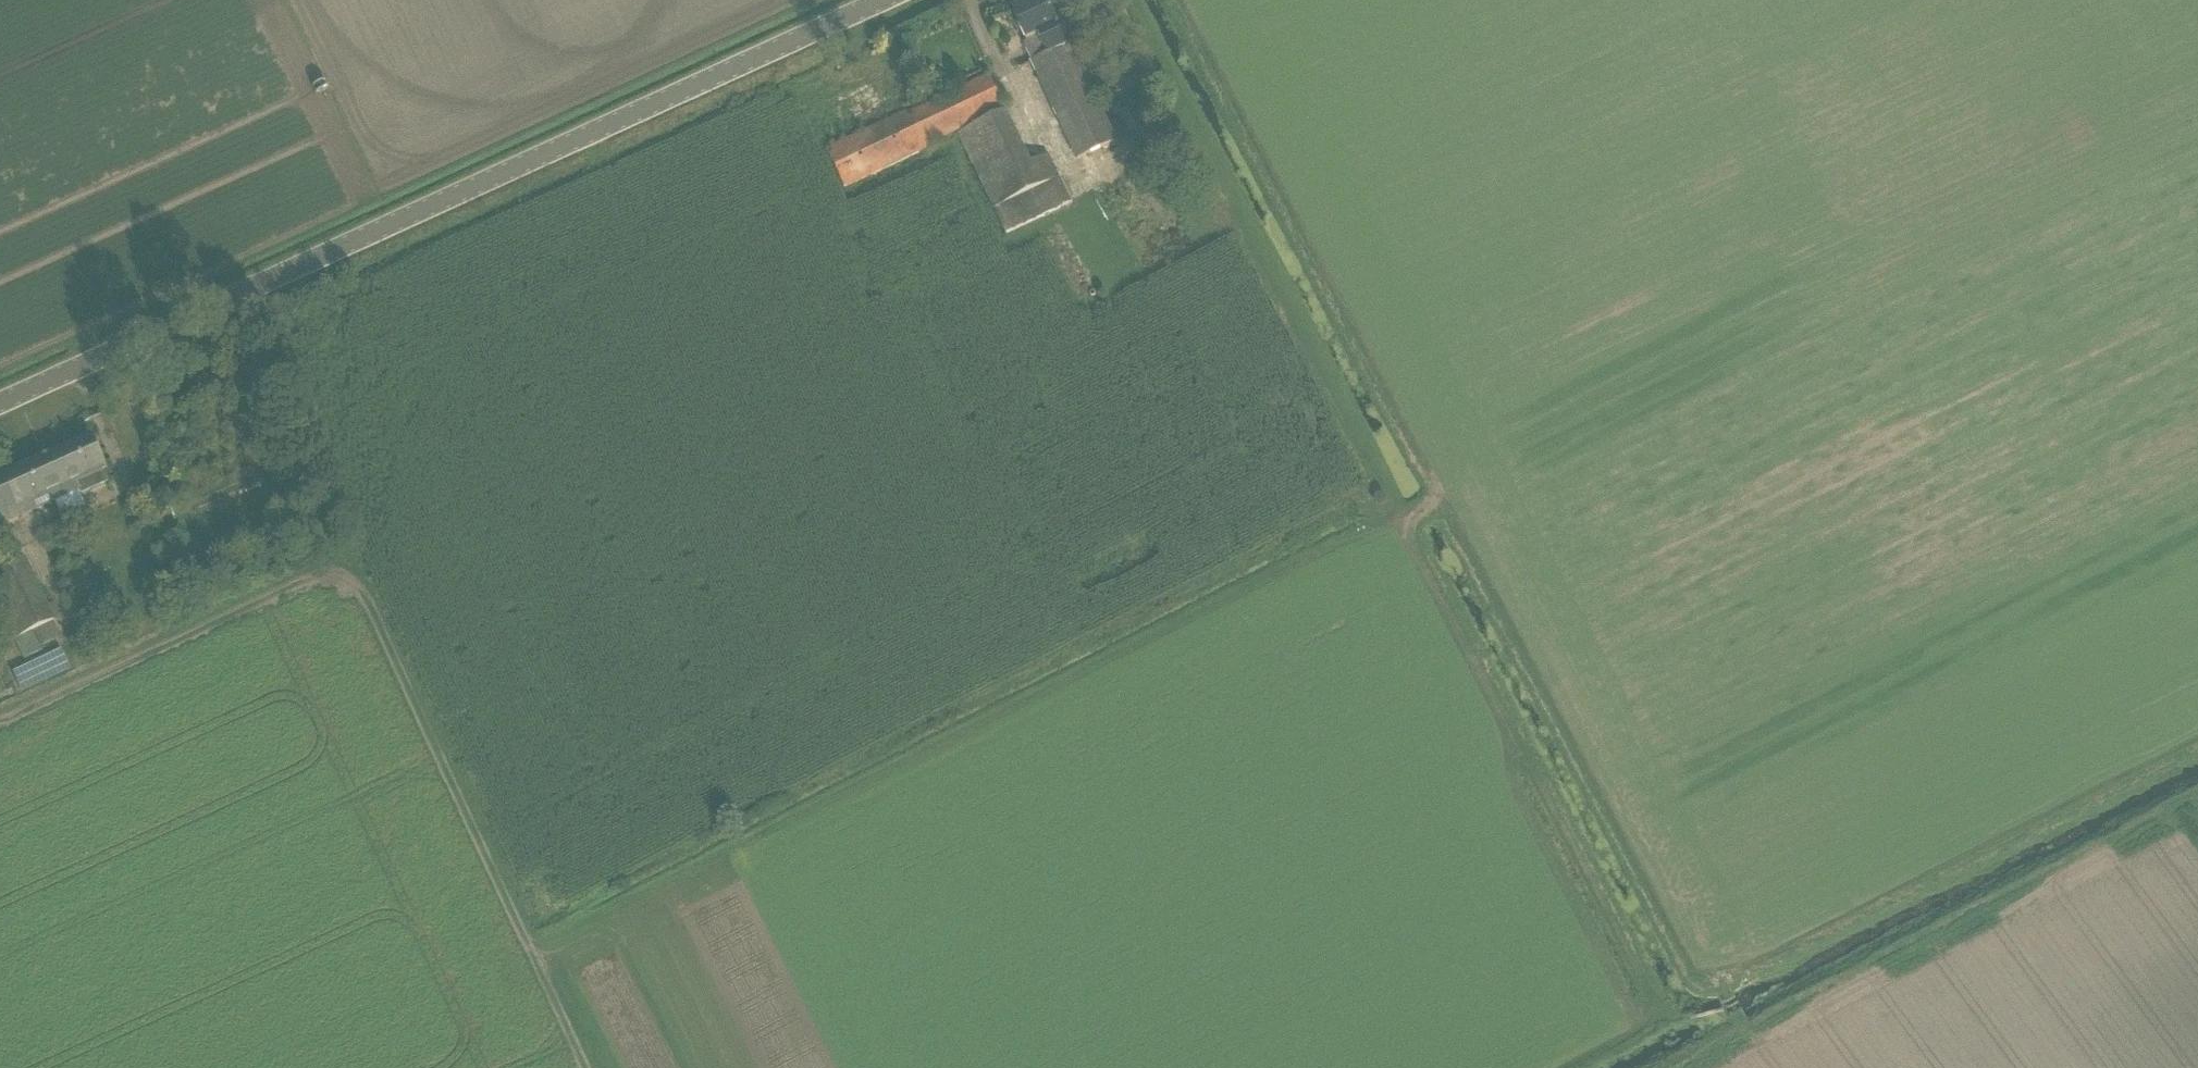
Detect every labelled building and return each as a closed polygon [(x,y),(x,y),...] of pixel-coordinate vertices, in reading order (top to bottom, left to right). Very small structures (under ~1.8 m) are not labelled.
[(1108,124),(1068,38),(1064,40),(1059,28),(1054,19),(1045,0),(1014,15),(1023,34),(1027,43),(1026,47),(1030,55),(1079,160),(1122,139),(1114,121),(1108,124)] [(827,152),(846,191),(928,151),(927,149),(1006,112),(990,78),(911,115),(910,112),(827,152)] [(1108,114),(1119,109),(1113,96),(1102,102),(1108,114)] [(1006,236),(1009,235),(1072,204),(1049,157),(1032,165),(1008,114),(957,137),(1006,236)] [(101,459),(91,439),(0,481),(0,529),(82,492),(84,497),(110,486),(105,475),(107,474),(101,459)] [(61,639),(29,559),(0,571),(0,595),(23,654),(61,639)]
